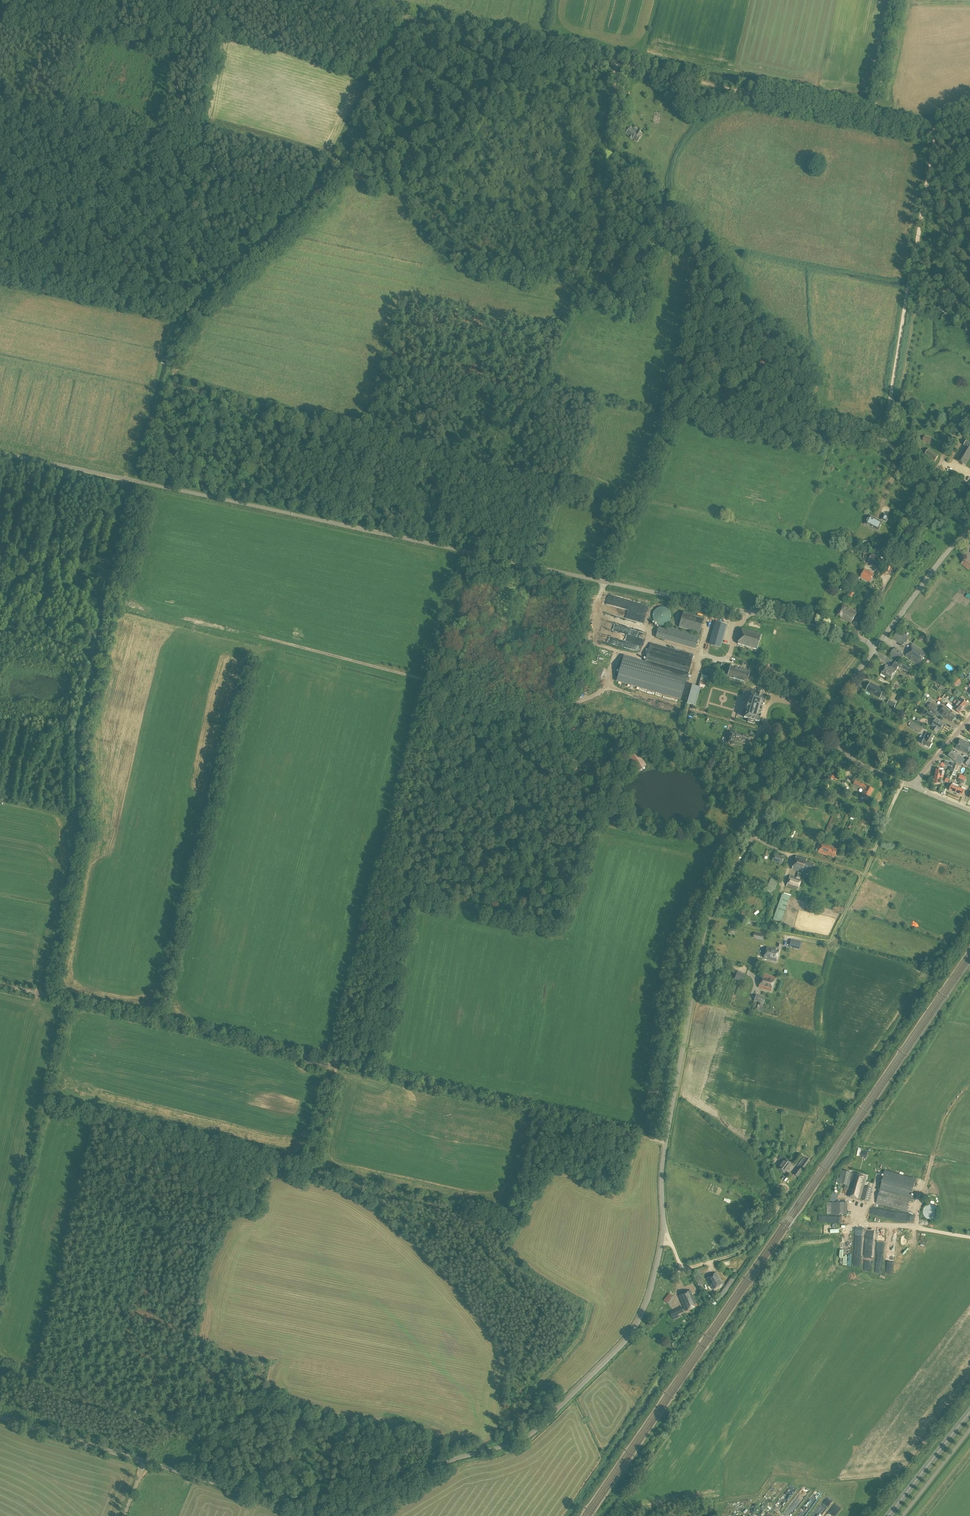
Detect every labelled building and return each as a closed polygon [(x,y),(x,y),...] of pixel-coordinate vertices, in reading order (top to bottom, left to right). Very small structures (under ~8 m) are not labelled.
[(626,134),(629,136),(628,137),(632,139),(632,138),(637,142),(640,138),(639,137),(641,134),(637,131),(633,128),(632,130),(629,129),(626,134)] [(965,466),(969,458),(969,443),(967,441),(956,460),(965,466)] [(925,454),(935,461),(938,456),(929,450),(925,454)] [(881,519),(886,522),(890,514),(885,512),(881,519)] [(865,524),(879,531),(883,522),(870,516),(865,524)] [(868,561),(878,567),(880,564),(886,567),(891,558),(871,553),(870,554),(871,555),(868,561)] [(968,571),(969,569),(969,565),(965,560),(961,564),(968,571)] [(861,577),(870,582),(874,575),(865,569),(861,577)] [(837,615),(851,623),(858,612),(843,604),(837,615)] [(607,606),(605,614),(643,621),(644,613),(607,606)] [(671,618),(671,615),(670,614),(669,612),(668,611),(667,610),(665,609),(664,608),(661,608),(659,608),(658,609),(656,610),(654,611),(653,612),(652,614),(652,615),(652,618),(652,620),(652,621),(653,623),(654,624),(655,625),(657,626),(659,627),(661,627),(663,627),(664,627),(666,626),(668,625),(669,623),(670,621),(671,620),(671,618)] [(679,627),(699,633),(704,618),(683,612),(679,627)] [(628,635),(630,629),(610,623),(608,629),(628,635)] [(727,626),(715,623),(711,637),(723,641),(727,626)] [(657,635),(696,646),(699,636),(668,627),(667,631),(659,628),(657,635)] [(737,643),(757,649),(761,635),(742,629),(737,643)] [(893,640),(899,644),(900,643),(903,645),(905,642),(906,643),(909,638),(904,635),(903,638),(901,636),(902,635),(898,633),(893,640)] [(709,644),(721,648),(723,641),(711,637),(709,644)] [(643,667),(686,680),(693,655),(650,643),(643,667)] [(920,665),(923,659),(927,653),(912,644),(909,650),(906,655),(910,658),(910,659),(920,665)] [(890,655),(900,662),(904,655),(894,648),(890,655)] [(686,680),(643,667),(622,661),(618,676),(682,694),(686,680)] [(881,674),(891,679),(896,671),(886,665),(881,674)] [(729,677),(738,680),(741,670),(732,667),(729,677)] [(741,670),(738,680),(747,683),(748,681),(750,672),(741,670)] [(871,682),(867,689),(880,697),(884,689),(871,682)] [(692,686),(687,703),(693,705),(698,687),(692,686)] [(752,690),(744,718),(748,719),(747,722),(754,724),(755,721),(759,722),(761,716),(759,716),(763,704),(764,705),(767,694),(760,692),(760,690),(758,689),(758,688),(753,686),(752,690)] [(954,693),(959,698),(962,695),(957,690),(954,693)] [(958,704),(964,708),(968,704),(962,699),(958,704)] [(927,708),(935,714),(937,711),(936,710),(937,708),(935,706),(934,706),(931,703),(927,708)] [(964,708),(958,704),(954,708),(960,713),(964,708)] [(939,713),(942,715),(943,715),(946,718),(947,718),(952,722),(956,717),(944,707),(939,713)] [(931,729),(937,733),(939,729),(941,730),(944,724),(936,719),(932,725),(934,726),(931,729)] [(922,743),(930,748),(933,744),(931,743),(934,736),(930,734),(927,732),(924,737),(925,738),(922,743)] [(728,743),(732,744),(748,749),(751,738),(735,733),(734,734),(731,733),(728,743)] [(968,754),(969,749),(969,743),(960,739),(956,748),(968,754)] [(629,754),(637,770),(644,766),(639,757),(640,757),(637,750),(629,754)] [(949,755),(954,760),(956,759),(958,761),(960,758),(958,756),(953,751),(949,755)] [(936,776),(941,777),(943,778),(944,775),(942,774),(942,770),(937,769),(936,776)] [(853,785),(862,789),(860,793),(862,794),(861,795),(868,798),(873,789),(855,780),(853,785)] [(949,790),(956,793),(958,787),(951,785),(949,790)] [(958,787),(956,793),(963,796),(965,790),(958,787)] [(782,835),(792,839),(795,830),(786,826),(782,835)] [(818,852),(829,856),(834,857),(837,849),(821,843),(818,852)] [(772,861),(781,864),(783,857),(774,854),(772,861)] [(792,869),(802,872),(803,870),(810,872),(813,863),(805,861),(806,859),(796,856),(792,869)] [(786,886),(798,889),(799,887),(801,881),(800,881),(801,880),(800,879),(801,873),(798,872),(796,878),(789,876),(789,878),(788,878),(786,884),(787,884),(786,886)] [(765,892),(773,895),(778,882),(771,878),(765,892)] [(786,890),(775,919),(781,921),(792,892),(786,890)] [(795,893),(788,915),(794,916),(801,894),(795,893)] [(791,940),(789,947),(800,949),(801,943),(791,940)] [(764,958),(776,961),(779,950),(767,947),(764,958)] [(735,976),(742,981),(747,973),(739,969),(735,976)] [(758,987),(771,991),(775,977),(763,973),(758,987)] [(753,1000),(762,1003),(764,998),(756,994),(753,1000)] [(796,1165),(798,1167),(800,1168),(807,1158),(803,1155),(796,1165)] [(777,1168),(784,1173),(792,1164),(784,1158),(777,1168)] [(800,1168),(798,1167),(793,1174),(797,1177),(810,1160),(807,1158),(800,1168)] [(844,1189),(849,1190),(847,1196),(861,1200),(861,1199),(865,1186),(867,1177),(842,1170),(838,1183),(845,1185),(844,1189)] [(877,1203),(906,1211),(915,1181),(886,1172),(877,1203)] [(865,1186),(861,1199),(869,1201),(872,1188),(865,1186)] [(844,1201),(830,1203),(832,1215),(845,1214),(844,1201)] [(923,1212),(923,1213),(924,1215),(924,1216),(925,1217),(926,1218),(928,1219),(929,1219),(930,1219),(934,1218),(935,1218),(936,1217),(936,1216),(937,1215),(937,1214),(938,1213),(938,1212),(938,1211),(938,1210),(937,1209),(937,1208),(936,1207),(935,1206),(934,1205),(933,1204),(931,1204),(930,1204),(928,1204),(927,1205),(926,1205),(925,1206),(924,1207),(924,1208),(923,1209),(923,1211),(923,1212)] [(706,1279),(713,1289),(722,1284),(715,1273),(706,1279)] [(685,1274),(680,1276),(684,1284),(689,1281),(685,1274)] [(723,1296),(737,1280),(734,1277),(720,1293),(723,1296)] [(669,1287),(662,1297),(668,1302),(675,1291),(669,1287)] [(678,1295),(685,1311),(697,1306),(690,1290),(678,1295)] [(674,1311),(676,1315),(684,1312),(682,1307),(674,1311)] [(793,1484),(788,1490),(792,1493),(797,1488),(793,1484)] [(806,1487),(801,1494),(806,1498),(811,1491),(806,1487)] [(818,1493),(813,1497),(817,1501),(822,1497),(818,1493)] [(776,1504),(777,1505),(786,1496),(784,1495),(776,1504)]
